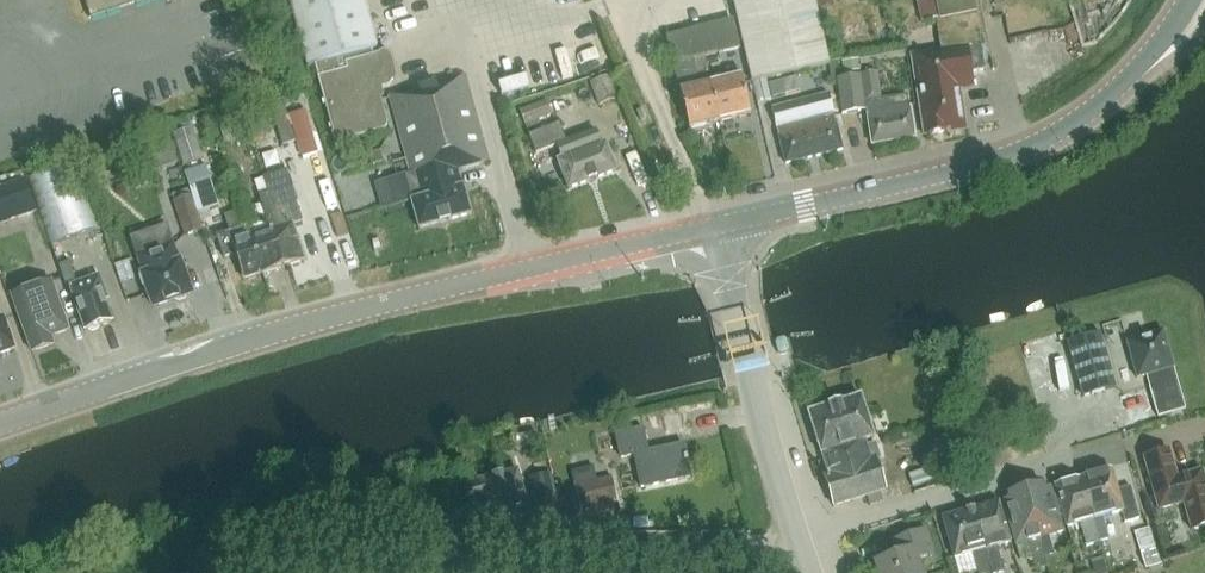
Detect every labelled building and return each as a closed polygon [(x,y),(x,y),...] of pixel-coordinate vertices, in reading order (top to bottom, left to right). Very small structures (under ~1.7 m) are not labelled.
[(91,19),(150,0),(85,0),(91,19)] [(308,69),(315,67),(319,79),(318,79),(335,140),(340,142),(385,130),(388,125),(381,101),(376,98),(374,98),(372,91),(389,86),(395,77),(389,56),(384,53),(374,56),(372,50),(377,49),(364,0),(290,0),(308,69)] [(733,2),(751,83),(831,65),(816,0),(743,0),(733,2)] [(923,137),(969,131),(963,91),(975,89),(973,73),(988,70),(982,36),(989,34),(983,0),(939,0),(943,20),(939,21),(944,49),(910,54),(923,137)] [(706,27),(713,56),(727,53),(719,23),(706,27)] [(673,66),(698,60),(691,30),(666,37),(673,66)] [(860,70),(859,60),(844,62),(845,72),(860,70)] [(862,76),(838,79),(842,114),(867,111),(872,147),(915,139),(911,105),(909,105),(908,95),(883,99),(880,74),(862,76)] [(420,229),(470,215),(471,215),(463,185),(462,185),(458,172),(483,165),(483,164),(489,162),(465,75),(389,96),(411,174),(406,176),(412,200),(411,200),(419,230),(420,229)] [(610,77),(591,84),(600,107),(619,100),(610,77)] [(741,77),(712,84),(722,123),(751,117),(741,77)] [(689,131),(722,123),(712,84),(680,91),(689,131)] [(786,164),(842,150),(829,94),(773,107),(786,164)] [(529,134),(556,124),(548,100),(520,111),(529,134)] [(284,102),(269,107),(283,147),(297,143),(284,102)] [(596,130),(567,141),(561,124),(529,136),(537,157),(557,149),(560,159),(556,161),(568,190),(618,172),(606,142),(602,144),(596,130)] [(173,134),(184,167),(204,161),(193,128),(173,134)] [(139,148),(142,169),(177,163),(174,142),(165,143),(167,154),(155,156),(153,146),(139,148)] [(371,165),(383,162),(380,151),(368,154),(371,165)] [(77,160),(28,178),(54,246),(102,228),(77,160)] [(205,166),(185,173),(199,214),(219,207),(205,166)] [(265,179),(269,193),(285,249),(280,250),(286,268),(305,262),(294,226),(302,222),(296,203),(297,202),(288,171),(265,179)] [(26,178),(0,187),(0,223),(37,210),(26,178)] [(269,231),(251,236),(263,274),(286,268),(280,250),(285,249),(269,193),(259,196),(269,231)] [(204,230),(192,195),(174,201),(185,236),(204,230)] [(243,280),(263,274),(251,236),(242,209),(223,215),(228,232),(216,236),(223,259),(235,256),(243,280)] [(167,226),(130,239),(142,272),(140,273),(153,310),(175,302),(179,303),(186,301),(188,298),(195,296),(181,258),(179,259),(167,226)] [(77,283),(72,267),(59,272),(64,287),(68,286),(77,283)] [(85,333),(114,322),(106,301),(109,300),(100,275),(77,283),(68,286),(85,333)] [(55,346),(52,337),(69,331),(60,305),(59,305),(51,280),(11,295),(20,319),(19,320),(31,354),(55,346)] [(16,350),(4,316),(0,318),(0,355),(16,350)] [(1155,408),(1158,408),(1161,418),(1186,411),(1174,369),(1175,368),(1164,330),(1126,341),(1137,379),(1146,377),(1155,408)] [(1101,332),(1067,342),(1083,397),(1117,387),(1101,332)] [(775,344),(778,354),(781,356),(787,354),(789,351),(787,341),(783,339),(777,341),(775,344)] [(965,362),(960,345),(944,350),(949,367),(965,362)] [(972,390),(986,390),(986,376),(972,376),(972,390)] [(886,490),(875,458),(872,459),(866,441),(875,439),(862,397),(809,413),(829,473),(824,475),(834,506),(867,496),(881,492),(886,490)] [(681,413),(663,416),(665,428),(683,425),(681,413)] [(643,430),(615,436),(620,459),(634,456),(641,488),(691,478),(683,444),(648,451),(643,430)] [(1177,478),(1169,451),(1144,458),(1159,511),(1184,504),(1192,531),(1204,527),(1204,482),(1202,471),(1177,478)] [(940,481),(936,467),(909,476),(913,490),(940,481)] [(509,522),(531,516),(533,516),(528,495),(526,496),(518,469),(477,480),(477,481),(463,485),(469,507),(480,504),(485,521),(507,516),(509,522)] [(1117,490),(1112,470),(1084,478),(1102,542),(1110,540),(1104,516),(1123,511),(1126,523),(1140,519),(1131,487),(1117,490)] [(538,520),(561,515),(552,473),(529,478),(538,520)] [(613,476),(574,485),(581,512),(619,503),(613,476)] [(1102,542),(1084,478),(1056,486),(1067,526),(1081,522),(1088,546),(1102,542)] [(427,513),(442,509),(456,506),(450,482),(421,490),(427,513)] [(1054,555),(1049,536),(1064,532),(1052,487),(1045,489),(1044,485),(1026,490),(1045,558),(1054,555)] [(1048,566),(1045,558),(1026,490),(1009,495),(1010,499),(1004,501),(1016,545),(1029,542),(1037,569),(1048,566)] [(883,502),(881,492),(867,496),(870,506),(883,502)] [(971,510),(989,572),(1001,572),(1003,572),(995,546),(1010,542),(999,502),(971,510)] [(971,510),(943,518),(955,558),(971,553),(976,572),(989,572),(971,510)] [(1150,528),(1134,533),(1146,570),(1161,565),(1150,528)] [(919,560),(935,554),(926,530),(898,540),(903,553),(874,564),(877,572),(924,572),(919,560)] [(1091,565),(1094,572),(1108,572),(1104,561),(1091,565)]
